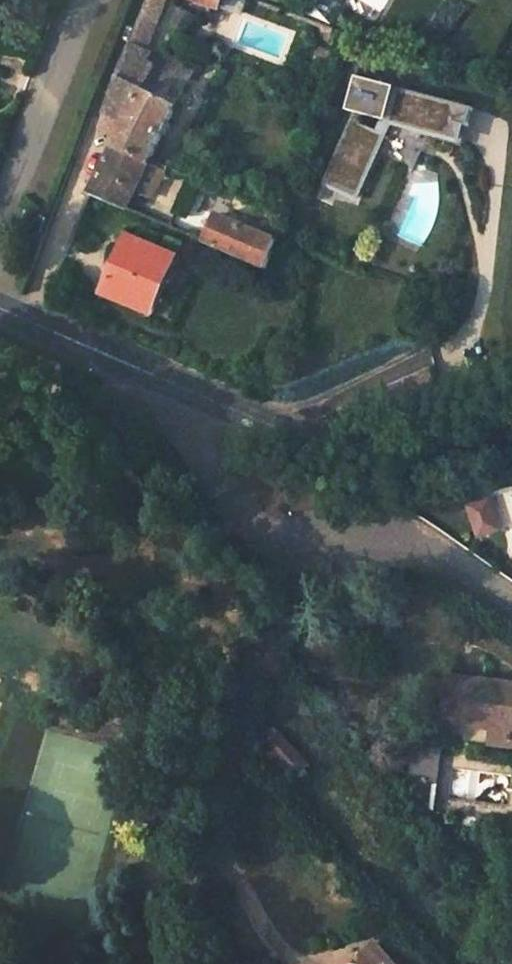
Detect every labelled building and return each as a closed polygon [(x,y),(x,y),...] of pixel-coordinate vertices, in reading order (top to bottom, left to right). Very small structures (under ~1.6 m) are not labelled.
[(127,208),(136,189),(149,164),(150,161),(194,71),(163,55),(160,63),(156,73),(142,67),(147,57),(143,55),(165,0),(148,0),(102,123),(120,132),(112,147),(90,192),(127,208)] [(313,35),(327,41),(333,27),(318,22),(313,35)] [(328,66),(332,57),(320,52),(317,61),(328,66)] [(142,67),(156,73),(160,63),(147,57),(142,67)] [(319,182),(352,198),(381,134),(356,123),(360,115),(443,137),(447,122),(458,125),(464,127),(469,108),(351,76),(342,110),(349,112),(319,182)] [(447,122),(443,137),(454,140),(458,125),(447,122)] [(163,172),(149,164),(136,189),(151,196),(163,172)] [(205,242),(266,268),(275,240),(261,235),(216,215),(205,242)] [(261,235),(275,240),(280,227),(266,221),(261,235)] [(104,295),(147,313),(172,257),(129,238),(104,295)] [(474,534),(501,533),(499,495),(472,497),(474,534)] [(511,749),(511,688),(455,677),(447,721),(497,730),(494,746),(511,749)] [(276,732),(263,743),(281,765),(283,764),(294,777),(306,767),(295,754),(276,732)] [(412,774),(437,779),(443,746),(417,742),(412,774)] [(386,954),(372,939),(360,951),(372,963),(375,963),(386,954)] [(386,954),(375,963),(396,963),(386,954)]
